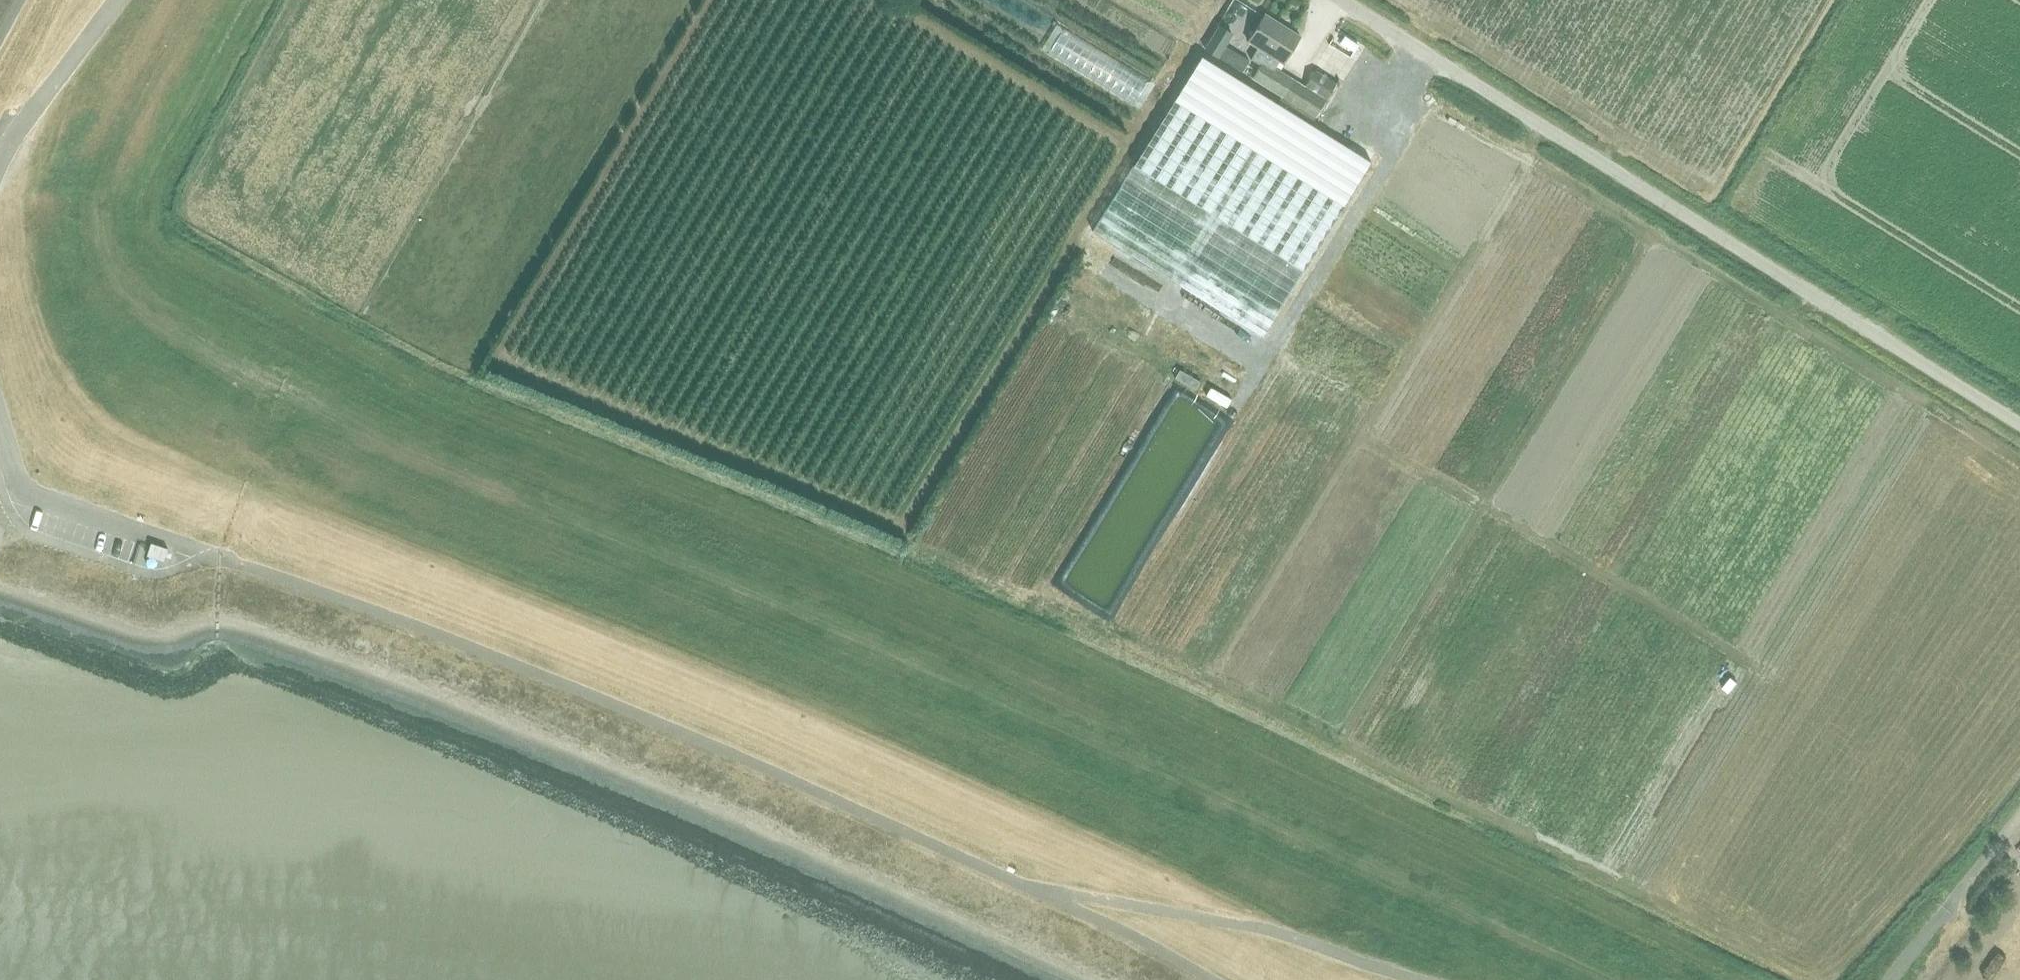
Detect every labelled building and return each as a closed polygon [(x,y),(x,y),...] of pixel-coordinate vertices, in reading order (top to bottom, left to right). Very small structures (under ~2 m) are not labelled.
[(1081,9),(1085,0),(1063,0),(1081,9)] [(1264,18),(1247,45),(1260,52),(1254,61),(1263,66),(1254,82),(1282,100),(1280,102),(1279,104),(1290,111),(1293,107),(1314,120),(1325,104),(1335,87),(1314,73),(1303,90),(1273,72),(1278,64),(1282,66),(1299,40),(1264,18)] [(1138,100),(1151,76),(1055,22),(1042,47),(1138,100)] [(1220,26),(1206,50),(1218,57),(1232,34),(1220,26)] [(1202,55),(1093,231),(1262,336),(1371,161),(1312,124),(1290,111),(1279,104),(1202,55)] [(168,550),(151,544),(147,557),(163,563),(168,550)]
